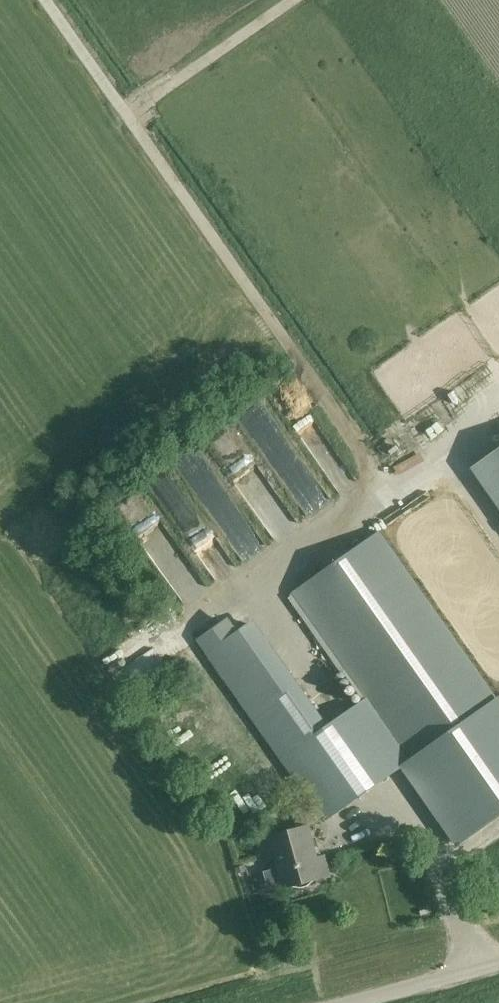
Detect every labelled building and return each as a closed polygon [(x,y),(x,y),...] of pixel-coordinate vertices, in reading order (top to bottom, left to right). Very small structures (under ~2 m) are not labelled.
[(234,415),(239,432),(267,423),(261,406),(234,415)] [(227,428),(206,441),(231,480),(251,468),(227,428)] [(165,466),(204,525),(227,511),(212,488),(223,481),(199,444),(165,466)] [(471,468),(498,508),(498,448),(471,468)] [(159,468),(144,479),(155,495),(171,484),(159,468)] [(243,560),(262,545),(236,512),(217,527),(243,560)] [(471,864),(498,844),(498,701),(498,699),(497,699),(497,698),(496,698),(379,532),(293,593),(388,728),(367,741),(344,758),(249,623),(207,653),(313,804),(312,804),(314,806),(323,819),(324,821),(402,766),(471,864)] [(264,838),(268,856),(276,854),(284,886),(293,884),(294,886),(301,887),(308,886),(314,882),(313,879),(329,875),(324,857),(317,859),(308,828),(312,827),(323,819),(314,806),(294,819),(297,829),(264,838)]
